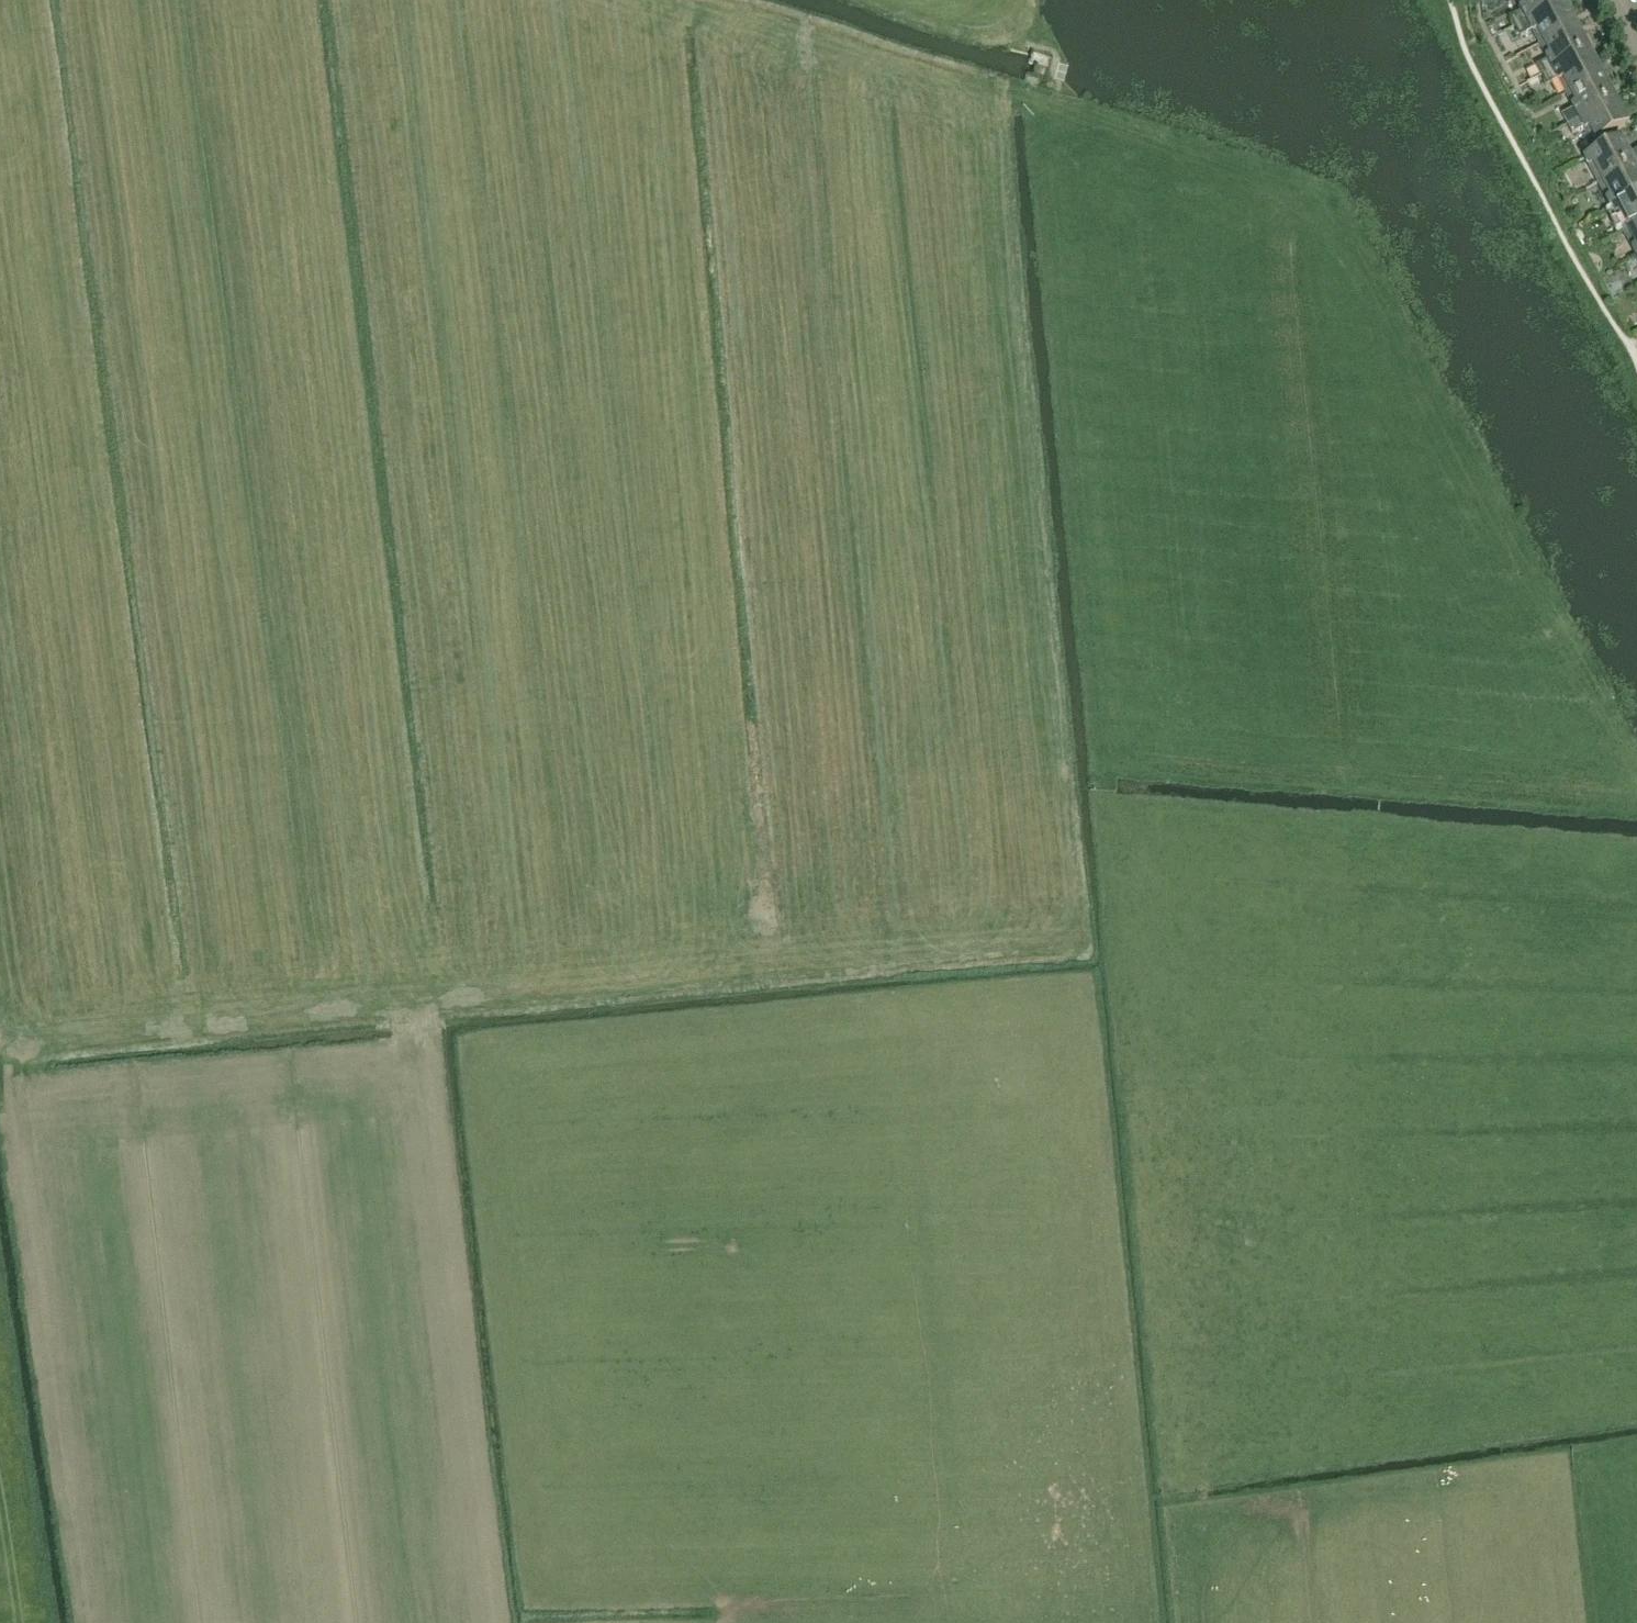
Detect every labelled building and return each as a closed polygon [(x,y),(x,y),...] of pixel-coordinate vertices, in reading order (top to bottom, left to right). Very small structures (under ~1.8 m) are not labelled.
[(1484,13),(1514,8),(1512,0),(1482,0),(1484,13)] [(1563,0),(1516,0),(1522,11),(1510,17),(1515,27),(1564,1),(1563,0)] [(1540,45),(1577,25),(1564,1),(1515,27),(1521,37),(1533,31),(1540,45)] [(1590,50),(1577,25),(1540,45),(1548,60),(1536,66),(1541,76),(1590,50)] [(1566,94),(1603,74),(1590,50),(1541,76),(1547,86),(1559,79),(1566,94)] [(1616,99),(1603,74),(1566,94),(1574,108),(1562,115),(1567,125),(1616,99)] [(1593,144),(1629,124),(1616,99),(1567,125),(1572,135),(1585,128),(1593,144)] [(1636,163),(1636,150),(1630,154),(1621,139),(1585,158),(1598,184),(1636,163)] [(1598,184),(1611,208),(1636,194),(1636,163),(1598,184)] [(1636,226),(1636,194),(1611,208),(1624,232),(1636,226)] [(1624,232),(1636,256),(1636,226),(1624,232)]
